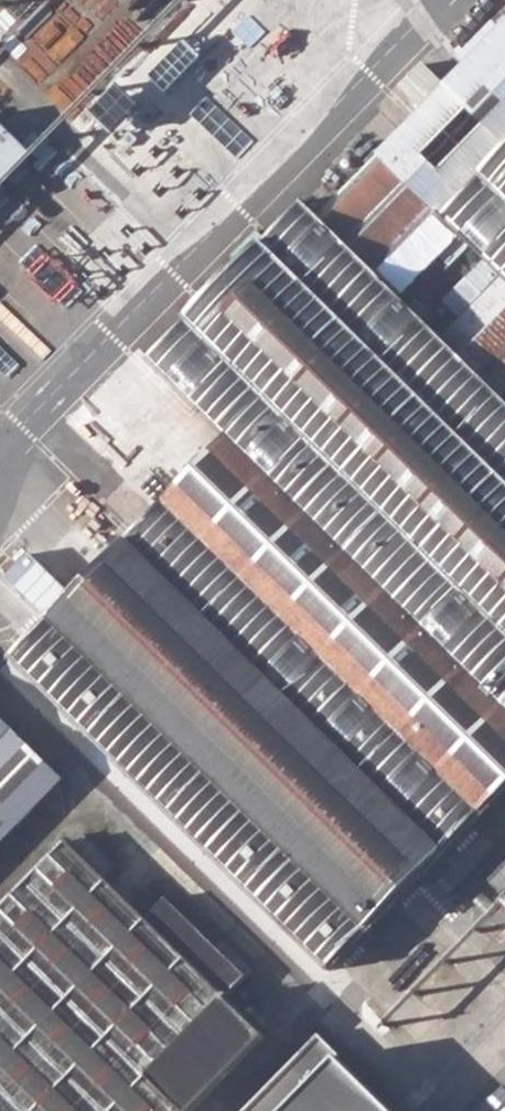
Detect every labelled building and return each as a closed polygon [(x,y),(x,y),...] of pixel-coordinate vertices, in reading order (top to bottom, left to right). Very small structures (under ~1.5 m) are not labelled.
[(326,983),(504,802),(504,34),(322,222),(303,204),(150,360),(233,442),(20,661),(310,947),(299,958),(326,983)] [(34,152),(0,120),(0,187),(34,152)] [(55,762),(0,707),(0,817),(55,762)] [(283,1032),(239,988),(268,959),(241,931),(233,938),(186,890),(163,911),(124,871),(135,859),(106,829),(94,841),(90,836),(0,925),(0,1110),(204,1110),(283,1032)] [(258,1110),(400,1110),(348,1061),(350,1059),(329,1038),(258,1110)]
